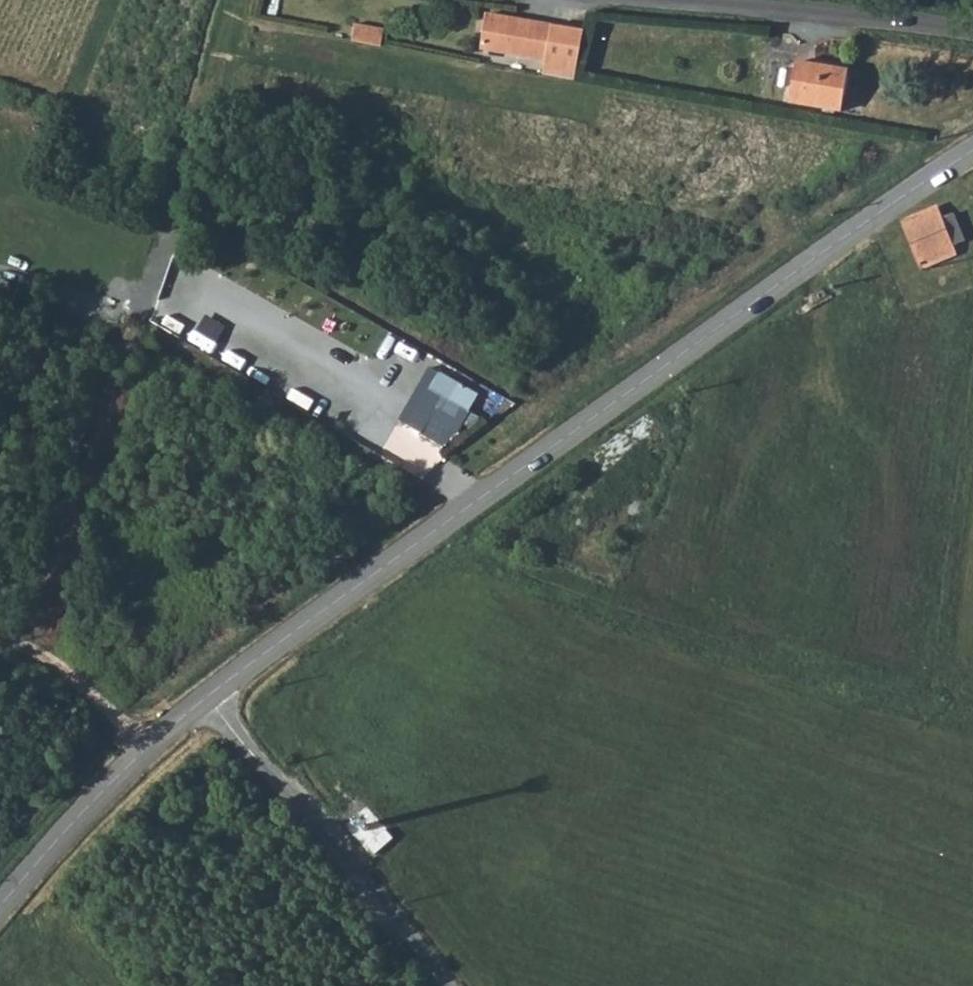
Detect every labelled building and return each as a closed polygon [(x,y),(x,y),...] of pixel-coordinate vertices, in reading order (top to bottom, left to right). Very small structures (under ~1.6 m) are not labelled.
[(506,54),(519,56),(543,60),(541,74),(570,80),(580,31),(482,14),(476,49),(506,54)] [(349,22),(345,39),(374,45),(378,28),(349,22)] [(517,64),(519,56),(506,54),(504,62),(517,64)] [(839,110),(846,70),(793,62),(786,102),(839,110)] [(938,208),(901,223),(918,270),(957,254),(952,243),(963,238),(953,214),(943,218),(938,208)] [(410,426),(453,447),(482,389),(438,368),(410,426)]
